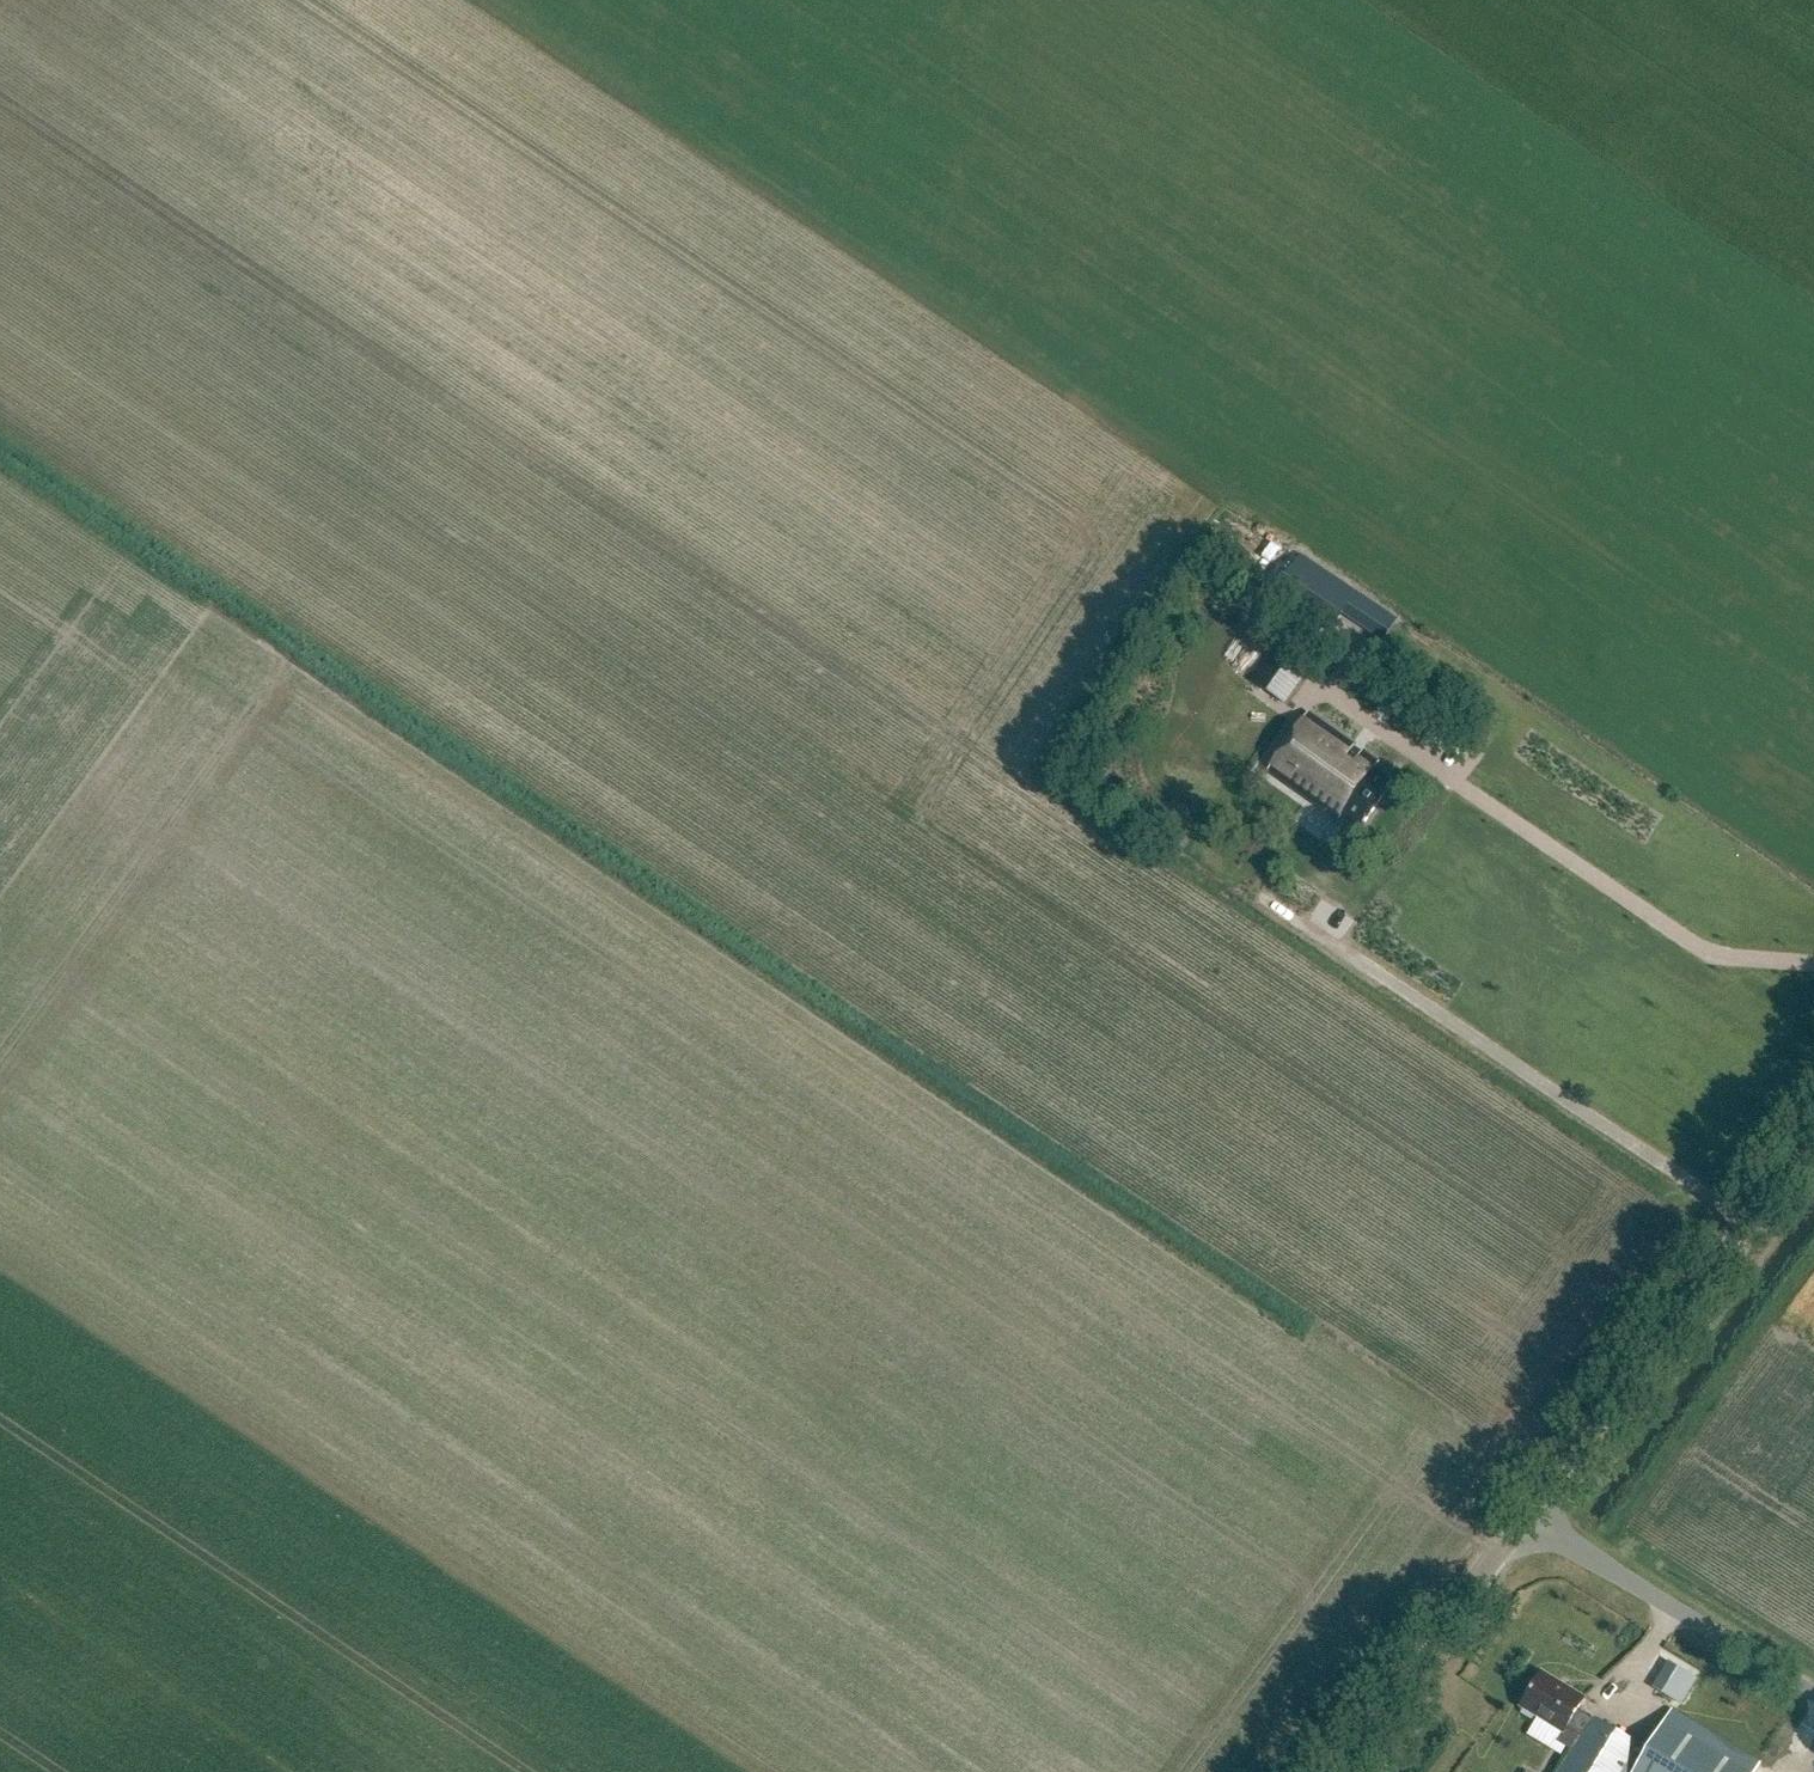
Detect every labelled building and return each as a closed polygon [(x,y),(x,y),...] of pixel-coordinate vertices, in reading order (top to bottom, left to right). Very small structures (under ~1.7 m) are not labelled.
[(1278,639),(1250,679),(1285,703),(1313,664),(1278,639)] [(1376,767),(1380,761),(1310,714),(1271,772),(1329,812),(1331,809),(1344,817),(1345,815),(1363,827),(1395,780),(1376,767)] [(1674,1659),(1658,1687),(1687,1703),(1702,1674),(1674,1659)] [(1671,1708),(1646,1749),(1636,1743),(1593,1719),(1577,1709),(1584,1697),(1541,1671),(1520,1705),(1562,1731),(1556,1740),(1573,1751),(1561,1771),(1753,1771),(1759,1762),(1671,1708)]
